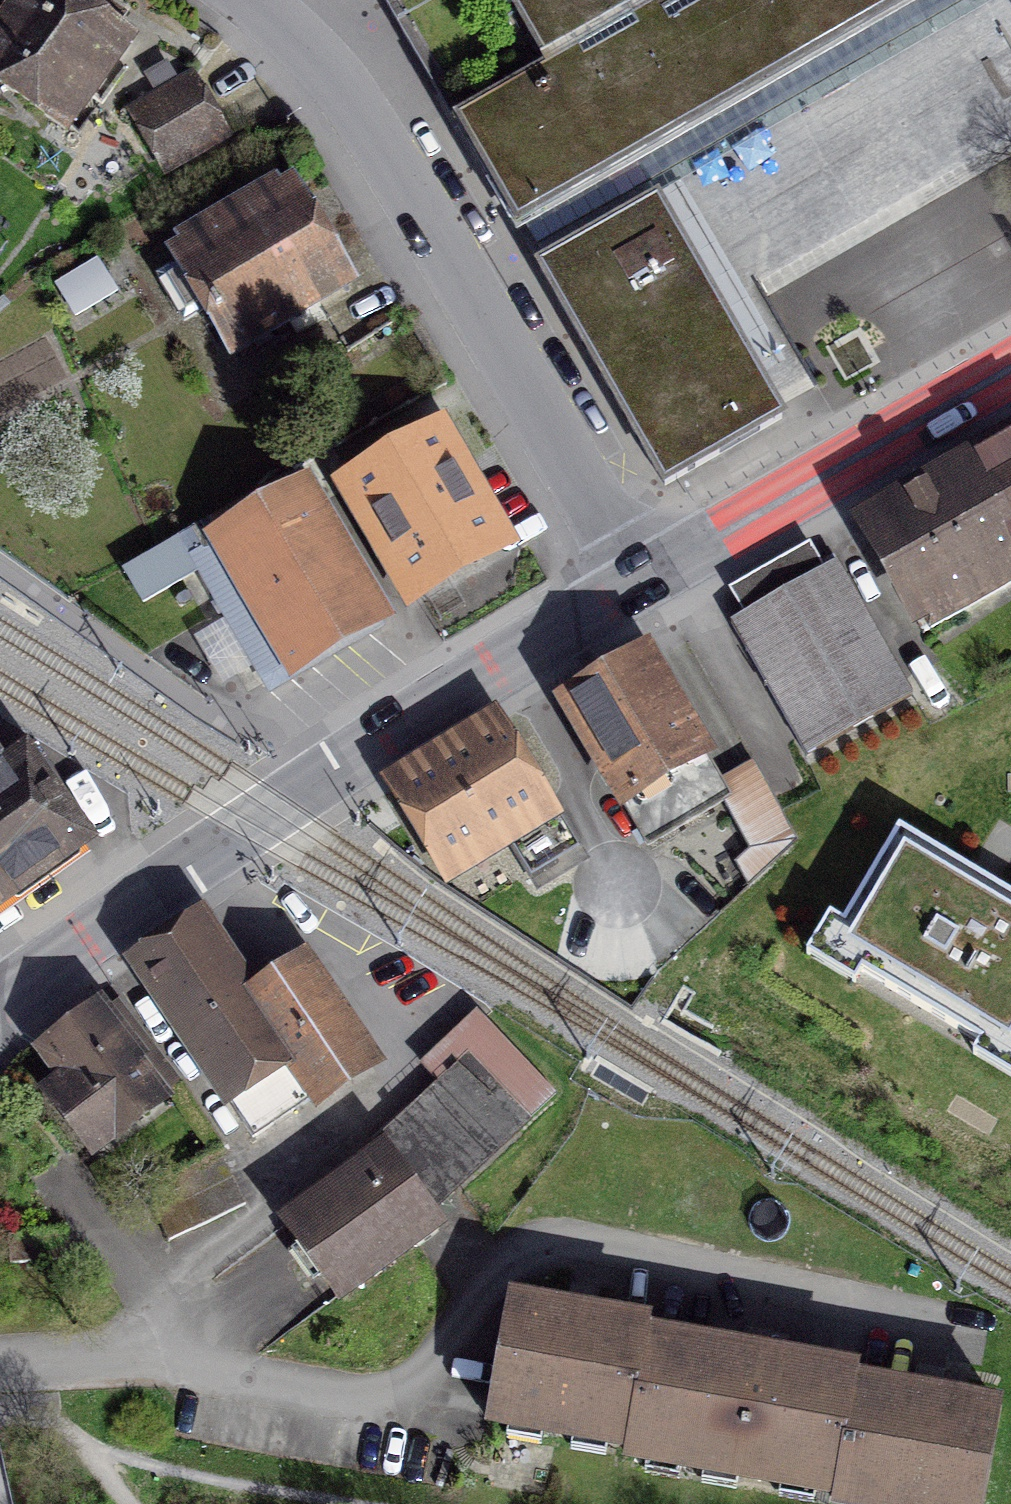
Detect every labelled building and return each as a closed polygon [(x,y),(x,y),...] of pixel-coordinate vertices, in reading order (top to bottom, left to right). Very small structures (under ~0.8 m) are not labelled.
[(67,126),(153,17),(131,0),(14,0),(0,17),(0,73),(67,126)] [(711,0),(671,0),(667,2),(548,70),(461,119),(523,228),(763,93),(711,0)] [(667,2),(666,0),(508,0),(548,70),(667,2)] [(763,93),(927,0),(711,0),(763,93)] [(194,76),(134,106),(166,169),(226,139),(194,76)] [(181,254),(232,347),(369,273),(319,180),(181,254)] [(671,204),(545,277),(664,483),(790,411),(785,401),(671,204)] [(423,397),(333,445),(415,595),(505,547),(423,397)] [(861,522),(922,637),(1010,590),(1010,442),(861,522)] [(398,621),(319,472),(205,532),(284,681),(398,621)] [(830,566),(745,618),(821,744),(906,692),(830,566)] [(732,772),(654,651),(565,707),(642,828),(732,772)] [(507,712),(395,776),(453,876),(565,812),(507,712)] [(105,844),(38,747),(4,771),(0,765),(0,917),(105,844)] [(900,829),(838,932),(869,951),(857,970),(985,1046),(996,1026),(1010,1035),(1010,895),(900,829)] [(211,917),(138,966),(255,1140),(368,1063),(304,968),(265,995),(211,917)] [(67,1082),(49,1096),(94,1152),(179,1084),(116,1004),(47,1057),(67,1082)] [(286,1221),(336,1292),(434,1222),(556,1095),(483,1020),(428,1074),(449,1092),(384,1152),(286,1221)] [(65,1232),(9,1235),(10,1264),(67,1260),(65,1232)] [(655,1317),(511,1293),(490,1417),(634,1441),(652,1333),(655,1317)] [(634,1441),(631,1458),(844,1493),(863,1375),(864,1367),(652,1333),(634,1441)] [(843,1503),(980,1503),(997,1397),(863,1375),(844,1493),(842,1503),(843,1503)]
